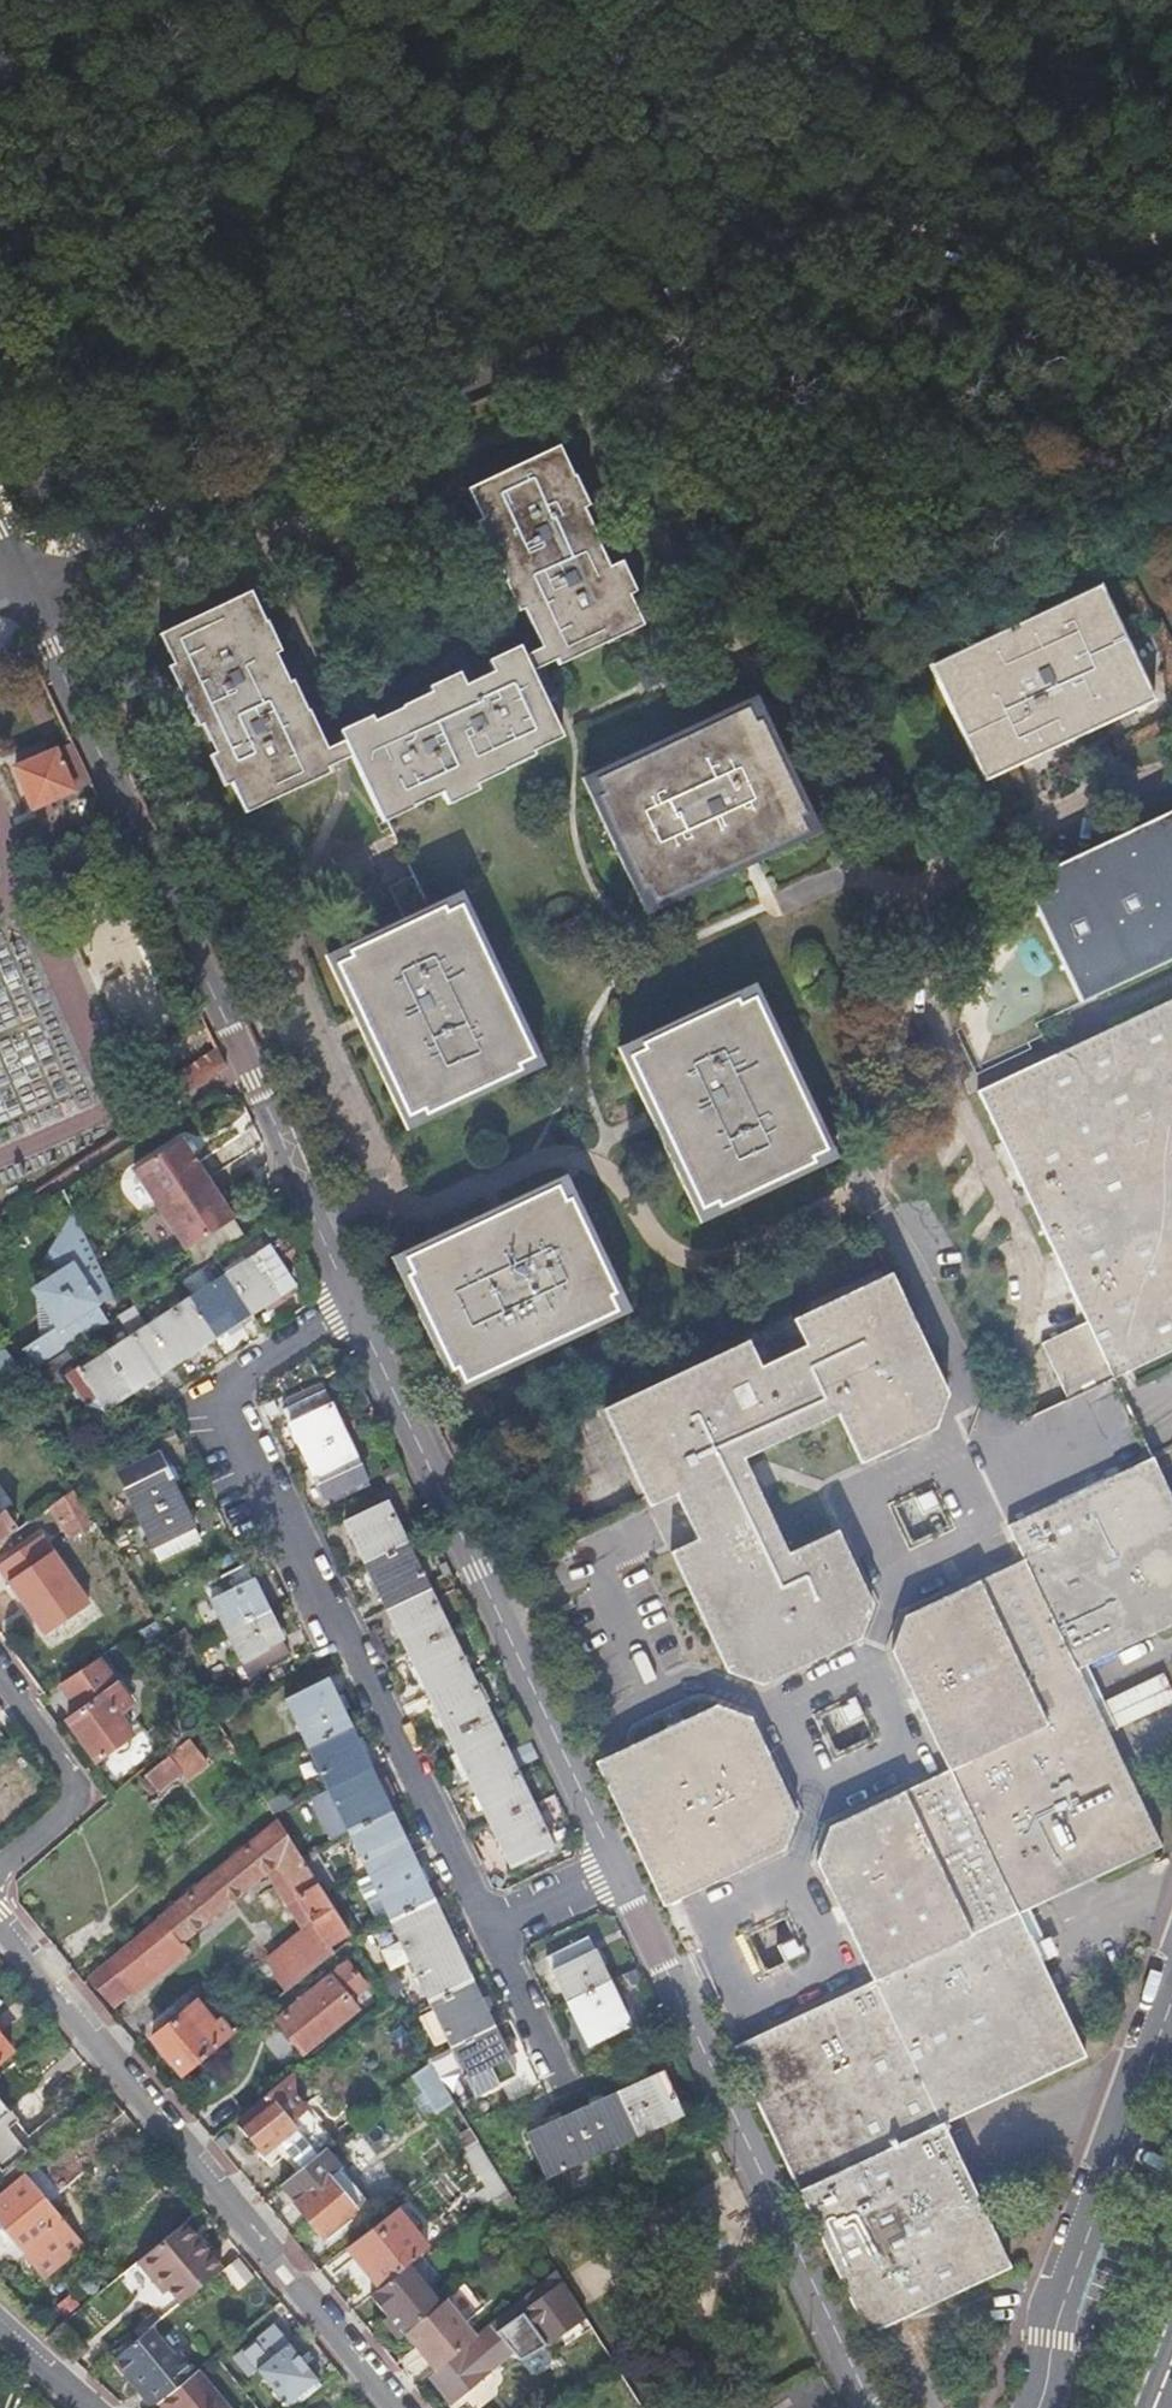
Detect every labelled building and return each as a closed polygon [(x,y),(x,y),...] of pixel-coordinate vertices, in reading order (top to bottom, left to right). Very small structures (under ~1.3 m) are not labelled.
[(525,617),(551,670),(554,676),(641,636),(626,605),(611,576),(607,578),(592,548),(587,550),(572,521),(578,518),(563,489),(569,486),(554,457),(463,500),(478,530),(476,531),(491,560),(485,563),(500,593),(506,590),(521,619),(525,617)] [(571,486),(569,486),(563,489),(578,518),(579,518),(585,515),(571,486)] [(456,503),(471,533),(476,531),(478,530),(463,500),(456,503)] [(579,518),(578,518),(572,521),(587,550),(592,548),(594,547),(579,518)] [(484,563),(485,563),(491,560),(476,531),(471,533),(469,534),(484,563)] [(611,576),(626,605),(633,602),(618,572),(611,576)] [(1098,584),(1092,587),(1099,601),(1105,598),(1098,584)] [(985,651),(979,641),(940,659),(947,674),(939,677),(981,765),(988,762),(993,774),(1033,755),(1028,745),(1101,710),(1106,720),(1145,701),(1139,688),(1147,684),(1105,598),(1099,601),(1092,587),(1052,606),(1057,617),(985,651)] [(513,623),(518,621),(521,619),(506,590),(500,593),(498,594),(513,623)] [(311,719),(313,718),(299,688),(295,690),(288,693),(274,663),(279,661),(266,634),(269,632),(253,599),(168,639),(182,669),(176,672),(190,702),(185,704),(198,733),(202,731),(209,728),(223,759),(218,762),(232,793),(246,821),(338,777),(335,771),(324,747),(311,719)] [(1052,606),(979,641),(985,651),(1057,617),(1052,606)] [(537,658),(525,664),(533,679),(551,670),(525,617),(521,619),(518,621),(537,658)] [(274,630),(269,632),(266,634),(279,661),(281,660),(287,657),(274,630)] [(174,673),(176,672),(182,669),(168,639),(161,643),(174,673)] [(342,736),(347,746),(355,762),(382,821),(411,807),(413,812),(444,798),(446,804),(476,790),(474,785),(503,771),(506,777),(536,763),(534,759),(531,752),(561,738),(533,679),(525,664),(520,654),(489,668),(492,673),(495,680),(468,692),(466,687),(434,701),(436,706),(406,720),(403,715),(376,727),(374,722),(342,736)] [(947,674),(940,659),(932,663),(939,677),(947,674)] [(281,660),(279,661),(274,663),(288,693),(295,690),(281,660)] [(190,702),(176,672),(174,673),(169,675),(183,705),(185,704),(190,702)] [(433,699),(434,701),(466,687),(462,679),(431,694),(433,699)] [(1153,697),(1147,684),(1139,688),(1145,701),(1153,697)] [(821,834),(756,696),(581,781),(647,917),(821,834)] [(402,713),(403,715),(406,720),(436,706),(434,701),(433,699),(402,713)] [(1033,755),(1106,720),(1101,710),(1028,745),(1033,755)] [(355,762),(347,746),(335,752),(318,716),(313,718),(311,719),(324,747),(335,771),(355,762)] [(202,731),(216,762),(218,762),(223,759),(209,728),(202,731)] [(564,745),(561,738),(531,752),(534,759),(564,745)] [(70,790),(89,781),(69,739),(52,748),(70,790)] [(70,790),(52,748),(13,767),(32,808),(70,790)] [(218,762),(216,762),(211,765),(225,796),(232,793),(218,762)] [(987,777),(993,774),(988,762),(981,765),(987,777)] [(506,778),(506,777),(503,771),(474,785),(476,790),(477,792),(506,778)] [(479,797),(477,792),(476,790),(446,804),(449,811),(479,797)] [(414,814),(413,812),(411,807),(382,821),(385,827),(414,814)] [(1080,1000),(1171,955),(1171,807),(1022,879),(1080,1000)] [(325,958),(408,1132),(543,1070),(461,894),(325,958)] [(703,1227),(839,1161),(758,987),(619,1052),(703,1227)] [(1171,1351),(1171,997),(975,1090),(1086,1322),(1042,1344),(1069,1400),(1171,1351)] [(131,1169),(157,1210),(205,1179),(178,1138),(131,1169)] [(157,1210),(184,1250),(189,1246),(231,1219),(205,1179),(157,1210)] [(453,1397),(630,1316),(566,1182),(390,1263),(453,1397)] [(19,1347),(38,1365),(105,1321),(93,1302),(110,1291),(72,1214),(44,1262),(55,1274),(33,1288),(45,1308),(37,1336),(19,1347)] [(131,1305),(115,1315),(129,1337),(66,1379),(90,1416),(290,1287),(273,1261),(292,1248),(285,1236),(225,1275),(215,1261),(193,1276),(202,1290),(145,1327),(131,1305)] [(747,1346),(603,1413),(648,1509),(695,1489),(715,1532),(670,1554),(724,1669),(766,1683),(855,1642),(870,1602),(837,1533),(791,1554),(748,1463),(839,1422),(860,1465),(929,1433),(944,1391),(889,1278),(793,1324),(803,1346),(757,1368),(747,1346)] [(176,1293),(170,1283),(157,1291),(163,1301),(176,1293)] [(37,1336),(45,1308),(33,1288),(19,1347),(37,1336)] [(112,1296),(110,1291),(93,1302),(112,1296)] [(323,1387),(281,1407),(323,1495),(366,1475),(323,1387)] [(155,1450),(114,1470),(156,1558),(198,1538),(155,1450)] [(865,2337),(905,2319),(1009,2270),(943,2130),(1086,2056),(1021,1916),(1162,1849),(1079,1673),(1171,1627),(1171,1496),(1154,1459),(1009,1527),(1026,1561),(912,1615),(897,1658),(951,1772),(836,1828),(820,1871),(873,1983),(770,2032),(729,2051),(806,2212),(865,2337)] [(91,1519),(71,1488),(46,1506),(66,1536),(91,1519)] [(936,1492),(923,1496),(934,1530),(947,1526),(936,1492)] [(387,1500),(345,1519),(508,1866),(550,1847),(387,1500)] [(11,1530),(0,1514),(0,1538),(11,1530)] [(68,1574),(108,1547),(97,1530),(57,1557),(68,1574)] [(244,1564),(205,1582),(245,1669),(286,1650),(244,1564)] [(170,1647),(151,1616),(137,1625),(156,1656),(170,1647)] [(95,1656),(58,1682),(77,1710),(64,1719),(93,1760),(129,1734),(114,1712),(101,1695),(115,1685),(114,1683),(95,1656)] [(326,1678),(284,1698),(471,2088),(513,2070),(326,1678)] [(133,1699),(119,1680),(114,1683),(115,1685),(128,1702),(133,1699)] [(128,1702),(115,1685),(101,1695),(114,1712),(128,1702)] [(595,1766),(663,1910),(704,1891),(779,1856),(793,1816),(752,1726),(709,1711),(635,1747),(595,1766)] [(185,1741),(146,1775),(167,1799),(206,1765),(185,1741)] [(328,1947),(348,1936),(278,1822),(159,1919),(178,1943),(276,1864),(313,1923),(328,1947)] [(764,1972),(806,1954),(789,1917),(748,1935),(764,1972)] [(159,1919),(108,1961),(134,1991),(137,1996),(188,1954),(178,1943),(159,1919)] [(278,1976),(289,1990),(333,1955),(328,1947),(313,1923),(266,1961),(278,1976)] [(590,1932),(550,1951),(591,2039),(633,2020),(590,1932)] [(108,1961),(89,1976),(113,2007),(134,1991),(108,1961)] [(348,1965),(278,2020),(303,2053),(357,2010),(350,2000),(366,1987),(348,1965)] [(289,1990),(278,1976),(273,1979),(285,1994),(289,1990)] [(152,2037),(182,2076),(213,2051),(232,2036),(220,2020),(215,2025),(196,2002),(152,2037)] [(8,2053),(0,2043),(0,2060),(8,2053)] [(427,2064),(412,2077),(435,2115),(451,2102),(427,2064)] [(324,2147),(325,2147),(334,2140),(298,2093),(292,2073),(263,2095),(266,2099),(238,2122),(262,2151),(277,2139),(298,2168),(324,2148),(324,2147)] [(660,2073),(525,2137),(544,2178),(680,2115),(660,2073)] [(4,2171),(27,2151),(1,2118),(11,2110),(0,2097),(0,2166),(4,2171)] [(392,2201),(431,2162),(381,2113),(343,2151),(365,2172),(364,2174),(392,2201)] [(494,2197),(506,2188),(478,2146),(467,2155),(488,2186),(494,2197)] [(324,2147),(324,2148),(298,2168),(280,2184),(322,2235),(337,2223),(342,2228),(352,2220),(348,2214),(355,2208),(329,2177),(341,2167),(324,2147)] [(0,2177),(0,2238),(4,2243),(10,2239),(21,2251),(58,2221),(13,2166),(0,2177)] [(371,2204),(341,2167),(329,2177),(355,2208),(348,2214),(352,2220),(371,2204)] [(494,2197),(488,2186),(475,2196),(482,2206),(494,2197)] [(398,2207),(348,2245),(378,2282),(427,2242),(398,2207)] [(80,2248),(58,2221),(21,2251),(43,2279),(80,2248)] [(180,2221),(134,2260),(152,2282),(158,2277),(168,2289),(179,2302),(219,2267),(180,2221)] [(408,2264),(369,2294),(387,2313),(402,2332),(403,2330),(431,2308),(439,2302),(408,2264)] [(585,2317),(557,2271),(543,2282),(553,2295),(546,2301),(542,2296),(533,2303),(536,2307),(525,2316),(550,2345),(585,2317)] [(158,2277),(152,2282),(162,2293),(168,2289),(158,2277)] [(483,2307),(463,2283),(444,2298),(439,2302),(431,2308),(403,2330),(434,2369),(462,2346),(475,2335),(464,2322),(483,2307)] [(126,2308),(89,2342),(105,2360),(142,2326),(126,2308)] [(380,2319),(395,2337),(402,2332),(387,2313),(380,2319)] [(149,2326),(111,2359),(128,2378),(133,2374),(157,2402),(192,2372),(194,2370),(176,2349),(172,2353),(149,2326)] [(270,2326),(233,2358),(246,2375),(253,2369),(283,2405),(314,2379),(270,2326)] [(434,2369),(427,2375),(449,2402),(502,2360),(511,2353),(490,2327),(482,2333),(463,2348),(462,2346),(434,2369)] [(154,2404),(157,2407),(222,2407),(192,2372),(157,2402),(154,2404)] [(128,2378),(152,2406),(154,2404),(157,2402),(133,2374),(128,2378)]
